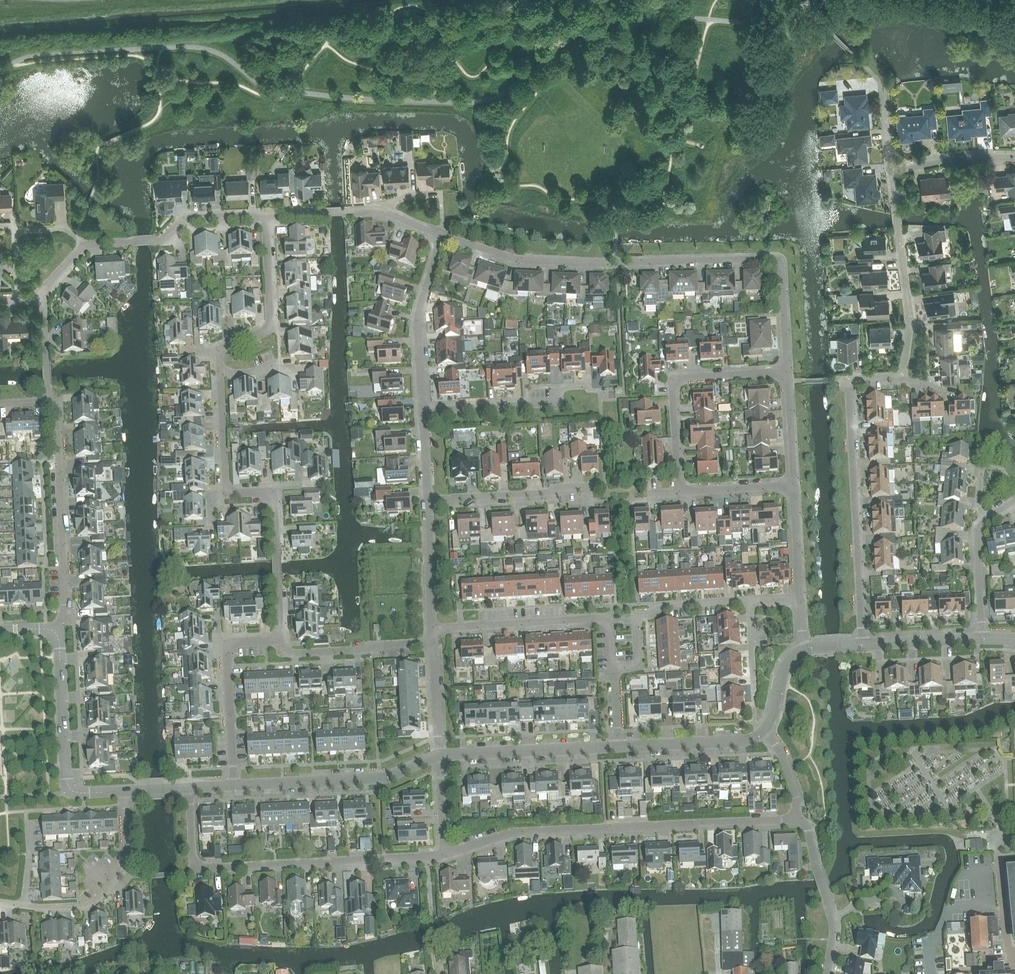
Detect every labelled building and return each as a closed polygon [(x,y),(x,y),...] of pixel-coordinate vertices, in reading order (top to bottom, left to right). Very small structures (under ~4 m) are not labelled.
[(863,87),(870,80),(861,72),(854,80),(863,87)] [(821,91),(822,102),(838,101),(837,90),(821,91)] [(841,105),(842,118),(847,118),(848,128),(869,126),(868,115),(866,115),(866,111),(871,111),(870,99),(867,100),(866,94),(846,96),(846,105),(841,105)] [(950,136),(957,135),(957,138),(970,137),(970,133),(976,132),(976,133),(986,132),(984,114),(991,114),(990,99),(981,100),(982,108),(964,110),(964,114),(948,116),(950,136)] [(899,117),(898,117),(900,141),(914,140),(914,137),(930,135),(930,127),(937,127),(935,108),(924,109),(925,115),(906,117),(906,115),(905,113),(900,114),(899,115),(899,117)] [(1010,114),(1008,116),(1000,116),(1002,134),(1014,133),(1014,113),(1010,114)] [(401,133),(402,148),(413,148),(412,132),(401,133)] [(820,135),(821,144),(835,143),(834,134),(820,135)] [(849,162),(853,161),(853,163),(855,163),(854,161),(862,160),(863,161),(863,162),(868,161),(869,161),(868,154),(867,153),(866,154),(866,147),(867,147),(867,146),(868,145),(869,144),(870,143),(871,143),(870,136),(870,135),(863,136),(863,137),(852,138),(852,137),(838,138),(839,151),(848,150),(849,162)] [(427,177),(427,182),(442,181),(442,179),(450,179),(450,175),(451,174),(452,173),(452,169),(451,167),(449,167),(449,163),(441,164),(427,164),(427,162),(418,162),(419,177),(427,177)] [(384,167),(385,186),(387,186),(388,187),(394,187),(395,186),(409,185),(408,166),(384,167)] [(293,167),(289,168),(290,183),(296,182),(296,194),(312,194),(312,188),(316,187),(317,189),(321,188),(321,187),(322,187),(321,173),(296,174),(293,167)] [(874,186),(875,186),(876,185),(875,174),(862,175),(861,168),(844,169),(846,185),(856,184),(857,194),(856,196),(856,199),(858,200),(858,202),(877,201),(877,198),(878,198),(880,196),(879,191),(877,189),(875,190),(874,186)] [(352,172),(354,193),(369,192),(368,185),(379,184),(379,172),(368,173),(368,171),(352,172)] [(262,180),(263,196),(283,195),(283,188),(290,188),(289,173),(279,173),(279,179),(262,180)] [(1008,189),(1009,193),(1014,193),(1014,173),(1007,173),(1007,175),(995,176),(996,190),(1008,189)] [(214,182),(193,183),(193,199),(215,198),(215,187),(222,186),(221,174),(214,174),(214,182)] [(938,178),(934,179),(934,177),(927,178),(927,179),(921,179),(923,199),(936,198),(936,200),(944,200),(944,195),(950,195),(949,183),(949,177),(938,178)] [(182,191),(188,191),(187,180),(161,181),(161,189),(158,189),(158,201),(160,201),(161,210),(172,210),(171,206),(177,200),(183,200),(182,191)] [(227,181),(227,198),(249,197),(249,180),(227,181)] [(36,193),(37,207),(35,207),(34,208),(33,208),(32,209),(31,210),(31,211),(31,212),(32,213),(32,214),(33,214),(33,215),(34,215),(35,215),(37,215),(37,217),(42,216),(42,218),(49,217),(49,216),(53,216),(52,198),(63,198),(63,199),(63,183),(46,184),(47,192),(36,193)] [(11,209),(10,195),(0,196),(0,210),(11,209)] [(1013,228),(1014,228),(1014,209),(1014,204),(1001,206),(1002,218),(1012,217),(1013,228)] [(357,227),(358,248),(373,248),(373,246),(385,246),(384,231),(372,232),(372,226),(357,227)] [(312,242),(306,242),(306,240),(305,240),(304,229),(291,230),(291,241),(286,241),(287,256),(307,256),(306,254),(313,253),(314,251),(314,244),(312,242)] [(941,240),(946,239),(945,229),(939,230),(925,231),(926,238),(927,238),(927,241),(919,242),(921,257),(943,254),(941,240)] [(864,248),(858,248),(859,259),(873,259),(872,252),(886,251),(885,244),(886,243),(886,242),(886,241),(886,240),(886,239),(886,238),(885,237),(885,236),(873,237),(872,235),(871,234),(870,234),(868,234),(867,234),(866,235),(866,237),(864,237),(864,248)] [(241,237),(242,260),(251,260),(252,267),(259,267),(258,244),(257,243),(252,243),(252,235),(243,235),(243,237),(241,237)] [(225,268),(233,268),(232,261),(242,261),(242,260),(241,237),(238,237),(238,236),(229,236),(230,251),(224,252),(225,264),(225,268)] [(203,258),(208,258),(207,239),(204,239),(204,237),(195,238),(196,253),(190,254),(191,266),(202,266),(203,258)] [(214,265),(225,264),(224,252),(218,252),(218,237),(209,237),(210,239),(207,239),(208,258),(212,257),(214,265)] [(403,248),(400,247),(400,246),(394,244),(390,257),(399,259),(399,261),(413,265),(419,245),(405,241),(403,248)] [(373,268),(379,261),(375,258),(369,264),(373,268)] [(457,262),(455,261),(452,271),(454,272),(451,283),(469,288),(470,284),(474,272),(468,271),(470,263),(466,261),(465,259),(461,258),(459,259),(458,259),(457,262)] [(103,259),(103,262),(97,262),(97,261),(98,280),(111,280),(112,282),(119,282),(119,277),(125,277),(125,276),(130,276),(129,266),(124,267),(124,265),(125,265),(124,259),(115,260),(110,260),(110,259),(103,259)] [(286,267),(287,278),(309,277),(309,266),(308,266),(307,260),(295,261),(295,266),(286,267)] [(159,261),(160,282),(161,282),(161,290),(175,290),(175,282),(176,282),(176,279),(188,279),(187,266),(175,266),(175,261),(159,261)] [(950,262),(936,264),(930,265),(931,272),(923,273),(925,287),(933,286),(934,287),(947,285),(945,275),(952,274),(950,262)] [(863,277),(861,279),(861,285),(863,286),(864,288),(888,287),(887,285),(890,284),(889,279),(887,278),(887,270),(869,271),(868,264),(848,265),(849,273),(863,272),(863,277)] [(477,283),(489,286),(494,270),(493,270),(492,268),(488,266),(486,268),(482,266),(479,274),(474,272),(470,284),(476,286),(477,283)] [(495,270),(494,270),(489,286),(487,291),(499,294),(499,293),(508,296),(510,284),(503,282),(506,274),(501,272),(500,270),(497,269),(495,270)] [(745,283),(739,283),(740,296),(747,296),(746,292),(758,292),(758,288),(761,288),(760,278),(758,278),(758,275),(757,275),(755,273),(751,273),(750,275),(745,275),(745,283)] [(517,293),(529,294),(530,276),(529,276),(527,275),(524,274),(522,276),(517,276),(517,284),(510,284),(508,296),(517,297),(517,293)] [(708,284),(702,284),(703,297),(709,297),(709,293),(721,293),(721,276),(720,276),(718,274),(714,274),(713,276),(708,276),(708,284)] [(721,276),(721,293),(733,292),(733,296),(740,296),(739,283),(733,283),(733,275),(729,275),(727,274),(723,274),(721,276)] [(378,286),(385,288),(382,297),(402,303),(403,302),(405,302),(407,295),(405,295),(407,289),(393,285),(395,279),(382,275),(378,286)] [(536,298),(547,298),(548,286),(542,285),(542,277),(538,277),(536,275),(532,275),(531,276),(530,276),(529,294),(537,294),(536,298)] [(671,285),(664,285),(665,301),(666,301),(672,301),(672,297),(684,297),(684,294),(683,277),(681,275),(677,275),(676,277),(671,277),(671,285)] [(684,277),(683,277),(684,294),(696,293),(696,297),(703,297),(702,284),(696,284),(696,276),(691,276),(690,275),(686,275),(684,277)] [(566,278),(565,276),(561,276),(559,278),(554,278),(554,286),(548,286),(547,298),(547,305),(552,306),(554,304),(566,304),(566,296),(567,278),(566,278)] [(666,303),(666,301),(665,301),(664,285),(657,285),(657,277),(652,277),(651,276),(647,276),(645,278),(644,278),(644,281),(642,281),(642,291),(644,291),(645,298),(644,298),(644,301),(644,304),(645,306),(657,306),(657,303),(666,303)] [(289,289),(290,295),(309,294),(309,288),(310,288),(309,277),(287,278),(287,289),(289,289)] [(578,300),(585,300),(585,287),(579,287),(579,279),(575,279),(573,277),(570,277),(568,278),(567,278),(566,296),(578,296),(578,300)] [(585,287),(585,300),(585,304),(593,304),(593,296),(605,296),(605,293),(607,293),(607,282),(604,282),(604,279),(603,279),(602,277),(598,277),(596,279),(592,279),(592,287),(585,287)] [(89,302),(96,295),(86,285),(79,293),(73,288),(63,300),(79,315),(89,303),(89,302)] [(253,298),(244,298),(245,317),(256,317),(255,303),(261,303),(260,290),(253,290),(253,298)] [(226,292),(227,300),(227,304),(233,304),(233,318),(245,317),(244,298),(234,299),(234,291),(226,292)] [(860,293),(860,306),(867,306),(868,317),(889,316),(888,300),(874,300),(874,292),(860,293)] [(954,314),(956,312),(954,302),(955,302),(953,292),(940,294),(941,301),(927,302),(929,318),(949,315),(954,314)] [(288,301),(288,312),(311,311),(310,300),(309,300),(309,294),(290,295),(290,301),(288,301)] [(210,304),(210,312),(211,331),(214,331),(214,332),(222,332),(222,316),(227,316),(227,304),(227,300),(219,300),(220,305),(211,305),(211,304),(210,304)] [(211,331),(210,312),(201,312),(200,301),(193,301),(194,318),(199,318),(200,333),(208,333),(208,331),(211,331)] [(388,318),(391,307),(378,303),(375,314),(372,313),(368,327),(389,334),(393,319),(388,318)] [(446,310),(435,311),(435,322),(455,320),(455,314),(459,314),(458,303),(446,304),(446,310)] [(298,322),(298,328),(310,328),(310,322),(311,322),(311,311),(288,312),(289,323),(298,322)] [(8,347),(7,337),(28,336),(27,320),(12,321),(12,322),(10,322),(10,321),(10,315),(0,316),(0,321),(0,347),(8,347)] [(193,337),(191,315),(184,315),(184,324),(169,325),(170,337),(166,337),(166,344),(170,344),(170,345),(186,344),(186,337),(193,337)] [(115,319),(108,319),(108,335),(116,335),(115,319)] [(752,326),(752,338),(769,337),(769,336),(771,335),(771,331),(769,329),(769,325),(761,325),(760,319),(747,320),(748,327),(752,326)] [(461,320),(455,320),(435,322),(436,333),(446,332),(446,338),(448,338),(464,337),(464,330),(462,331),(462,328),(463,327),(463,325),(463,324),(462,323),(461,320)] [(64,329),(65,352),(83,351),(82,330),(88,330),(87,321),(74,322),(75,328),(64,329)] [(948,329),(936,330),(937,351),(954,350),(960,349),(962,347),(961,333),(960,321),(948,322),(948,329)] [(633,323),(628,324),(628,332),(640,332),(639,326),(634,326),(633,323)] [(870,335),(871,347),(891,346),(891,334),(890,326),(870,327),(870,335)] [(289,335),(290,346),(312,345),(312,334),(311,334),(310,328),(298,328),(298,334),(289,335)] [(698,332),(693,333),(694,349),(700,348),(701,360),(712,359),(710,340),(704,340),(704,336),(700,336),(698,336),(698,332)] [(687,336),(686,336),(685,336),(682,339),(682,341),(676,342),(678,361),(689,361),(688,349),(694,349),(693,333),(686,333),(687,336)] [(721,339),(710,340),(712,359),(723,359),(722,347),(728,347),(727,335),(720,335),(721,339)] [(437,356),(457,354),(465,354),(464,337),(448,338),(448,344),(437,345),(437,356)] [(678,361),(676,342),(676,338),(674,338),(673,337),(668,337),(667,338),(659,339),(660,351),(666,350),(667,362),(678,361)] [(769,337),(752,338),(753,346),(743,346),(744,357),(762,356),(762,350),(770,349),(770,345),(772,343),(771,339),(770,338),(769,337)] [(850,358),(858,358),(857,337),(849,337),(837,338),(838,359),(850,358)] [(369,353),(378,352),(379,364),(401,363),(400,355),(402,355),(402,347),(400,348),(400,346),(382,347),(382,340),(368,341),(369,353)] [(585,372),(585,365),(591,365),(589,343),(583,343),(583,345),(579,345),(579,351),(572,351),(574,371),(578,371),(578,372),(585,372)] [(312,345),(290,346),(290,357),(299,356),(300,362),(312,362),(312,356),(313,356),(312,345)] [(520,347),(521,358),(521,363),(527,363),(528,375),(534,375),(534,374),(539,373),(538,353),(527,354),(527,346),(520,347)] [(574,371),(572,351),(566,351),(566,346),(561,346),(562,348),(555,349),(556,366),(562,366),(562,373),(569,373),(569,372),(574,371)] [(548,352),(538,353),(539,373),(543,373),(544,374),(550,374),(550,366),(556,366),(555,349),(548,349),(548,352)] [(457,354),(437,356),(438,367),(450,366),(450,372),(466,371),(466,364),(458,365),(457,354)] [(592,356),(593,368),(600,368),(600,376),(616,375),(616,374),(614,375),(613,355),(592,356)] [(164,358),(164,366),(175,365),(175,371),(182,371),(183,384),(201,383),(201,376),(205,376),(204,368),(200,368),(200,362),(178,363),(178,357),(164,358)] [(957,357),(942,358),(943,368),(942,368),(942,374),(943,374),(943,382),(958,381),(958,375),(961,375),(961,377),(969,377),(969,364),(961,364),(961,366),(958,366),(957,357)] [(516,387),(516,380),(522,380),(521,363),(521,358),(514,358),(514,359),(510,359),(510,366),(504,366),(505,387),(506,387),(506,389),(508,390),(514,390),(515,388),(515,387),(516,387)] [(639,381),(655,380),(655,372),(661,372),(660,360),(640,361),(641,381),(639,381)] [(328,361),(320,361),(320,369),(329,369),(328,361)] [(486,364),(487,382),(493,381),(494,388),(505,387),(504,366),(493,367),(493,363),(486,364)] [(382,384),(383,393),(403,392),(402,376),(386,377),(385,370),(373,371),(374,384),(382,384)] [(308,378),(301,379),(301,391),(308,390),(308,393),(323,392),(322,371),(307,372),(308,378)] [(439,382),(440,398),(440,396),(460,394),(459,373),(447,374),(447,381),(439,382)] [(283,381),(280,381),(281,400),(290,400),(291,411),(298,411),(297,394),(292,395),(291,379),(283,380),(283,381)] [(269,396),(263,396),(264,413),(272,412),(271,401),(281,400),(280,381),(277,382),(277,380),(269,380),(269,396)] [(246,383),(247,402),(247,408),(257,408),(257,413),(264,413),(263,396),(258,396),(257,381),(249,381),(249,383),(246,383)] [(247,402),(246,383),(243,383),(243,382),(235,382),(235,397),(230,398),(230,414),(238,414),(237,402),(247,402)] [(696,403),(696,413),(713,412),(713,405),(713,398),(716,398),(715,387),(703,388),(703,391),(694,392),(694,395),(692,395),(690,397),(691,402),(692,404),(696,403)] [(767,409),(767,399),(768,399),(768,388),(749,389),(749,403),(750,403),(750,410),(767,409)] [(183,397),(183,407),(203,406),(202,402),(204,402),(203,395),(193,396),(192,390),(178,391),(178,397),(183,397)] [(867,411),(885,410),(884,398),(887,398),(887,392),(873,392),(873,398),(866,399),(867,403),(867,404),(866,405),(866,409),(867,410),(867,411)] [(97,401),(97,394),(78,395),(79,401),(74,402),(74,412),(94,411),(100,411),(99,401),(97,401)] [(969,402),(969,399),(966,399),(965,399),(964,398),(960,398),(960,399),(959,399),(954,400),(955,404),(949,405),(949,412),(950,426),(956,426),(955,417),(970,417),(970,413),(975,413),(974,402),(969,402)] [(382,409),(383,423),(399,422),(399,421),(405,420),(405,413),(403,414),(403,406),(396,406),(396,400),(378,401),(379,409),(382,409)] [(918,419),(931,419),(930,401),(929,401),(928,401),(927,400),(923,400),(923,401),(922,401),(917,402),(918,408),(912,409),(912,423),(918,422),(918,419)] [(943,418),(944,426),(950,426),(949,412),(943,412),(942,400),(938,401),(938,400),(937,400),(936,400),(932,400),(931,401),(930,401),(931,419),(932,419),(932,420),(932,422),(934,423),(935,423),(937,423),(939,421),(939,420),(939,418),(943,418)] [(651,403),(631,404),(631,416),(638,415),(638,425),(652,425),(652,424),(660,423),(659,409),(652,410),(651,403)] [(183,407),(176,408),(177,418),(174,418),(174,425),(179,425),(194,424),(199,424),(199,418),(204,417),(204,411),(203,411),(203,406),(183,407)] [(768,410),(745,412),(746,423),(752,424),(753,430),(775,429),(774,417),(768,418),(768,410)] [(875,429),(889,429),(894,428),(893,410),(885,410),(867,411),(867,412),(867,413),(866,414),(866,418),(867,418),(867,419),(868,419),(868,424),(875,423),(875,429)] [(86,423),(87,429),(99,428),(98,421),(95,422),(94,411),(74,412),(75,423),(86,423)] [(7,426),(8,442),(19,441),(18,435),(25,435),(24,414),(12,415),(13,423),(7,423),(7,426)] [(43,440),(42,421),(36,421),(35,414),(24,414),(25,435),(31,434),(32,440),(43,440)] [(696,422),(690,423),(691,434),(713,432),(713,426),(719,425),(719,414),(696,415),(696,422)] [(184,431),(185,441),(204,440),(204,436),(205,436),(205,429),(194,430),(194,424),(179,425),(180,431),(184,431)] [(84,435),(81,435),(75,435),(76,446),(96,445),(96,444),(97,443),(99,442),(100,440),(101,438),(100,436),(99,434),(99,428),(87,429),(83,429),(84,435)] [(377,441),(385,441),(385,452),(406,451),(406,435),(390,436),(390,429),(376,430),(377,441)] [(775,429),(753,430),(753,436),(747,438),(747,449),(770,447),(770,440),(776,440),(775,429)] [(869,448),(887,447),(886,435),(889,435),(889,429),(875,429),(875,435),(868,436),(869,440),(868,440),(868,441),(868,442),(868,446),(869,447),(869,448)] [(737,430),(736,439),(745,439),(745,430),(737,430)] [(713,432),(691,434),(692,445),(698,444),(698,452),(706,451),(721,450),(720,439),(714,439),(713,432)] [(641,440),(642,447),(644,447),(645,469),(663,468),(662,445),(657,446),(656,439),(641,440)] [(176,452),(176,459),(196,458),(195,452),(206,451),(206,445),(204,445),(204,440),(185,441),(185,452),(176,452)] [(96,445),(76,446),(76,457),(88,456),(88,462),(100,462),(100,456),(102,455),(102,451),(96,451),(96,445)] [(251,475),(250,456),(240,457),(239,445),(232,445),(233,462),(239,462),(240,477),(248,477),(248,475),(251,475)] [(586,448),(585,445),(572,446),(573,460),(581,459),(582,474),(598,473),(597,447),(586,448)] [(284,454),(284,473),(287,473),(287,475),(296,475),(295,464),(301,464),(300,446),(289,447),(288,454),(284,454)] [(483,458),(485,480),(492,479),(492,481),(499,481),(499,479),(501,479),(500,465),(507,465),(506,446),(498,447),(499,457),(483,458)] [(942,454),(942,460),(941,466),(953,467),(954,461),(967,462),(967,459),(969,459),(970,451),(968,451),(968,448),(948,446),(948,454),(942,454)] [(278,447),(266,448),(267,460),(273,460),(273,474),(284,473),(284,454),(279,455),(278,447)] [(876,460),(877,466),(891,466),(890,460),(887,460),(887,447),(869,448),(869,449),(869,450),(868,451),(868,455),(869,455),(869,456),(870,456),(870,461),(876,460)] [(267,460),(266,448),(259,448),(259,452),(256,452),(255,453),(255,456),(250,456),(251,475),(262,474),(261,461),(267,460)] [(563,475),(562,461),(569,461),(568,448),(561,449),(561,455),(545,456),(547,476),(554,475),(554,477),(561,477),(561,475),(563,475)] [(769,449),(748,451),(749,463),(755,462),(756,472),(769,471),(769,470),(777,470),(777,462),(778,462),(778,459),(777,459),(777,456),(770,456),(769,449)] [(453,480),(454,480),(456,483),(466,482),(467,479),(468,479),(468,473),(479,472),(478,459),(477,451),(466,452),(466,459),(452,460),(453,480)] [(698,463),(699,475),(717,473),(717,459),(716,459),(716,452),(699,454),(699,463),(698,463)] [(310,467),(311,480),(328,479),(327,462),(315,462),(314,455),(303,455),(303,468),(310,467)] [(513,478),(531,477),(531,478),(539,478),(538,460),(520,462),(520,455),(511,455),(510,455),(510,463),(513,463),(513,478)] [(186,464),(187,475),(206,474),(206,470),(207,470),(207,463),(196,464),(196,458),(176,459),(176,465),(186,464)] [(399,466),(400,466),(399,458),(387,459),(388,469),(386,469),(386,470),(380,470),(380,484),(387,484),(408,483),(407,468),(399,468),(399,466)] [(13,465),(14,476),(33,475),(32,464),(13,465)] [(74,478),(75,485),(96,484),(95,477),(102,477),(104,475),(104,470),(103,470),(103,471),(101,471),(101,465),(89,466),(89,472),(75,473),(76,478),(74,478)] [(871,485),(889,484),(888,472),(891,472),(891,466),(877,466),(877,472),(870,473),(871,477),(870,477),(870,478),(870,479),(870,483),(871,484),(871,485)] [(946,478),(945,484),(965,485),(965,483),(967,483),(967,476),(966,476),(966,474),(953,473),(953,467),(941,466),(940,478),(946,478)] [(183,492),(190,492),(197,492),(205,491),(205,485),(208,485),(207,479),(206,479),(206,474),(187,475),(187,486),(182,486),(183,492)] [(14,476),(14,488),(33,487),(33,475),(14,476)] [(373,479),(355,481),(356,490),(374,489),(373,479)] [(96,484),(75,485),(75,491),(76,491),(77,497),(90,496),(90,502),(102,501),(102,491),(96,491),(96,484)] [(878,497),(879,503),(893,503),(892,497),(889,497),(889,484),(871,485),(871,486),(871,487),(870,488),(870,492),(871,492),(871,493),(872,498),(878,497)] [(965,485),(945,484),(944,494),(939,494),(938,500),(951,501),(960,502),(960,496),(964,497),(964,495),(966,495),(966,488),(965,488),(965,485)] [(14,488),(15,499),(34,498),(33,487),(14,488)] [(376,489),(377,502),(387,501),(388,513),(390,513),(390,516),(398,515),(398,513),(410,512),(409,494),(391,495),(390,489),(376,489)] [(183,492),(173,493),(173,503),(185,502),(186,520),(203,519),(202,498),(190,498),(190,492),(183,492)] [(312,503),(320,503),(319,492),(305,492),(306,499),(291,500),(292,516),(313,515),(312,503)] [(15,499),(16,510),(34,510),(34,498),(15,499)] [(943,507),(942,518),(962,520),(962,517),(964,517),(965,510),(963,510),(963,508),(950,507),(951,501),(938,500),(938,507),(943,507)] [(873,522),(895,521),(899,521),(899,508),(903,508),(903,502),(893,503),(879,503),(879,509),(872,510),(873,514),(872,514),(872,515),(872,516),(872,520),(873,521),(873,522)] [(88,512),(86,512),(77,512),(78,518),(76,518),(77,525),(103,523),(103,505),(87,506),(88,512)] [(771,531),(771,528),(779,527),(778,507),(775,507),(775,506),(767,506),(767,508),(763,508),(764,512),(758,512),(758,522),(759,534),(760,545),(766,544),(766,534),(769,534),(771,531)] [(691,538),(690,526),(690,522),(684,522),(683,509),(681,509),(681,507),(674,508),(674,510),(672,510),(673,530),(684,529),(684,540),(691,539),(691,538)] [(759,534),(758,522),(758,512),(752,513),(752,509),(750,509),(750,507),(743,508),(743,509),(740,510),(742,530),(752,529),(752,535),(759,534)] [(664,530),(673,530),(672,510),(669,510),(669,508),(662,509),(663,510),(661,510),(662,523),(656,524),(656,536),(664,536),(664,530)] [(731,536),(731,534),(742,533),(742,530),(740,510),(738,510),(738,508),(731,508),(731,510),(729,510),(730,518),(724,518),(725,536),(731,536)] [(725,536),(724,518),(718,519),(717,511),(715,511),(715,509),(709,510),(709,512),(706,512),(707,532),(718,531),(718,537),(725,536)] [(16,510),(16,522),(35,521),(34,510),(16,510)] [(657,541),(656,536),(656,524),(650,524),(649,511),(645,511),(645,510),(637,510),(637,512),(634,512),(636,532),(650,531),(650,542),(657,541)] [(697,532),(707,532),(706,512),(704,512),(704,510),(697,510),(697,512),(695,512),(696,525),(690,526),(691,538),(697,538),(697,532)] [(589,524),(589,527),(590,540),(590,545),(602,544),(601,534),(610,533),(609,513),(606,513),(606,511),(598,512),(598,514),(594,514),(595,523),(589,524)] [(556,539),(555,529),(555,522),(549,523),(548,514),(546,514),(546,512),(539,513),(539,514),(537,514),(538,535),(544,534),(545,540),(556,539)] [(527,528),(521,529),(521,541),(539,540),(538,535),(537,514),(534,515),(534,513),(527,513),(528,515),(526,515),(527,528)] [(574,515),(571,515),(573,535),(583,535),(583,540),(590,540),(589,527),(583,528),(582,515),(581,515),(580,513),(574,513),(574,515)] [(505,516),(503,517),(504,537),(515,536),(515,542),(521,541),(521,529),(515,529),(514,516),(512,516),(512,514),(505,515),(505,516)] [(561,529),(555,529),(556,539),(556,542),(562,542),(562,536),(573,535),(571,515),(569,516),(569,514),(562,514),(562,516),(560,516),(561,529)] [(493,530),(487,531),(487,543),(494,543),(494,537),(504,537),(503,517),(500,517),(500,515),(493,515),(493,517),(492,517),(493,530)] [(471,519),(469,519),(470,539),(481,538),(481,544),(487,543),(487,531),(481,531),(480,518),(478,518),(478,516),(471,517),(471,519)] [(470,539),(469,519),(466,519),(466,517),(459,517),(459,519),(458,519),(458,532),(452,533),(454,550),(460,550),(460,539),(470,539)] [(240,540),(239,518),(238,518),(238,519),(228,519),(228,524),(218,525),(219,539),(229,539),(229,540),(239,540),(240,540)] [(241,518),(239,518),(240,540),(241,540),(251,539),(251,538),(261,537),(260,523),(251,523),(250,518),(241,519),(241,518)] [(936,528),(936,536),(948,536),(948,530),(961,531),(961,529),(963,529),(963,522),(962,522),(962,520),(942,518),(941,528),(936,528)] [(16,522),(17,533),(35,532),(35,521),(16,522)] [(881,540),(895,540),(894,534),(896,534),(895,521),(873,522),(873,523),(873,524),(872,525),(872,529),(873,529),(873,530),(874,535),(880,534),(881,540)] [(104,541),(103,523),(77,525),(77,531),(78,531),(79,536),(92,536),(92,542),(104,541)] [(299,548),(299,554),(301,555),(308,555),(310,553),(310,548),(312,548),(312,533),(316,533),(316,526),(300,527),(300,533),(292,534),(293,549),(299,548)] [(1006,550),(1007,555),(1014,553),(1014,537),(1013,528),(1011,529),(1011,527),(1004,528),(1005,530),(1002,530),(1006,550)] [(193,529),(174,530),(175,542),(189,541),(189,549),(195,549),(196,556),(207,555),(206,548),(210,548),(209,534),(193,535),(193,529)] [(1006,550),(1002,530),(1000,531),(999,529),(993,530),(993,532),(991,532),(993,542),(986,544),(989,559),(997,558),(996,552),(1006,550)] [(17,533),(17,545),(36,544),(35,532),(17,533)] [(941,544),(941,555),(961,554),(961,551),(963,551),(963,544),(961,544),(961,542),(948,543),(948,536),(936,536),(935,545),(941,544)] [(875,559),(893,558),(892,546),(895,546),(895,540),(881,540),(881,546),(874,547),(875,551),(874,551),(874,552),(874,553),(874,557),(875,558),(875,559)] [(17,545),(18,556),(37,555),(36,544),(17,545)] [(81,559),(82,564),(102,563),(102,552),(105,552),(105,545),(93,546),(93,552),(80,552),(81,559)] [(961,554),(941,555),(942,565),(931,566),(932,572),(949,572),(949,565),(962,565),(962,563),(964,563),(963,556),(962,556),(961,554)] [(37,555),(18,556),(18,568),(37,567),(37,555)] [(893,558),(875,559),(875,560),(875,561),(874,562),(874,566),(875,566),(875,567),(876,572),(882,571),(883,577),(897,577),(896,571),(893,571),(893,558)] [(770,563),(771,568),(772,587),(783,586),(783,583),(789,583),(788,565),(781,565),(781,562),(770,563)] [(94,575),(94,581),(106,580),(106,573),(103,574),(102,563),(82,564),(82,569),(81,569),(81,575),(94,575)] [(706,570),(698,570),(700,590),(712,590),(710,563),(705,563),(705,567),(706,567),(706,570)] [(715,563),(710,563),(712,590),(724,589),(722,569),(714,569),(714,566),(715,566),(715,563)] [(682,571),(674,572),(675,592),(687,591),(686,564),(681,565),(681,568),(682,568),(682,571)] [(691,564),(686,564),(687,591),(700,590),(698,570),(690,571),(690,568),(691,567),(691,564)] [(667,565),(662,566),(663,593),(675,592),(674,572),(666,572),(666,569),(667,569),(667,565)] [(658,573),(650,573),(651,593),(663,593),(662,566),(657,566),(657,570),(658,569),(658,573)] [(753,569),(743,570),(744,589),(755,588),(754,579),(760,579),(760,569),(760,566),(753,567),(753,569)] [(651,593),(650,573),(642,573),(642,570),(643,570),(643,567),(638,567),(638,574),(639,594),(651,593)] [(744,589),(743,570),(732,571),(732,568),(726,569),(726,581),(732,581),(733,589),(744,589)] [(771,568),(760,569),(760,579),(761,588),(772,587),(771,568)] [(605,569),(600,570),(602,596),(614,596),(613,575),(604,576),(604,573),(605,573),(605,569)] [(597,576),(589,577),(590,597),(602,596),(600,570),(595,570),(595,573),(596,573),(597,576)] [(559,571),(548,572),(549,596),(560,595),(559,571)] [(578,598),(576,571),(571,571),(572,575),(573,575),(573,578),(564,578),(566,599),(578,598)] [(581,571),(576,571),(578,598),(590,597),(589,577),(580,577),(580,574),(581,574),(581,571)] [(548,574),(537,575),(539,597),(549,596),(548,572),(548,574)] [(473,601),(472,583),(466,583),(466,575),(455,576),(456,593),(462,593),(463,601),(473,601)] [(537,579),(527,579),(528,597),(539,597),(537,575),(537,579)] [(527,579),(516,580),(517,598),(528,597),(527,579)] [(83,594),(83,599),(104,597),(103,587),(107,587),(106,580),(94,581),(95,587),(82,587),(82,594),(83,594)] [(516,580),(505,581),(506,599),(517,598),(516,580)] [(494,581),(483,582),(484,600),(495,599),(494,581)] [(505,581),(494,581),(495,599),(506,599),(505,581)] [(190,590),(191,593),(192,595),(192,599),(190,599),(197,599),(197,600),(199,600),(199,609),(213,609),(213,601),(220,600),(219,588),(205,589),(204,583),(204,582),(204,583),(196,583),(194,584),(191,587),(190,588),(190,590)] [(483,582),(472,583),(473,601),(484,600),(483,582)] [(295,600),(298,600),(306,600),(306,606),(318,605),(317,585),(298,586),(297,584),(297,586),(294,586),(295,600)] [(31,585),(19,586),(20,605),(32,604),(31,585)] [(42,585),(31,585),(32,604),(43,603),(42,585)] [(0,587),(0,606),(9,605),(8,586),(0,587)] [(19,586),(8,586),(9,605),(20,605),(19,586)] [(1005,588),(1005,594),(1006,613),(1014,612),(1014,588),(1005,588)] [(964,596),(951,597),(952,615),(953,614),(953,615),(954,615),(955,616),(959,615),(959,614),(960,614),(965,614),(964,607),(970,607),(970,593),(964,593),(964,596)] [(234,595),(234,598),(224,598),(225,619),(231,619),(231,621),(232,621),(232,623),(239,622),(240,621),(244,620),(244,622),(243,594),(234,595)] [(243,594),(244,622),(245,622),(245,620),(249,620),(250,622),(256,621),(256,620),(257,620),(257,610),(264,610),(263,596),(253,597),(252,594),(243,594)] [(1004,613),(1006,613),(1005,594),(994,595),(995,613),(996,613),(996,615),(1004,614),(1004,613)] [(928,616),(927,612),(933,612),(933,595),(922,595),(922,598),(914,599),(915,617),(916,616),(916,617),(917,617),(918,618),(922,617),(922,616),(923,616),(928,616)] [(939,595),(933,595),(933,612),(939,612),(940,615),(944,615),(945,615),(946,616),(950,616),(951,615),(952,615),(951,597),(939,598),(939,595)] [(104,597),(83,599),(84,603),(83,603),(83,610),(96,609),(96,615),(108,615),(108,608),(104,608),(104,597)] [(896,611),(896,597),(890,597),(890,600),(875,601),(876,619),(879,618),(879,619),(880,619),(881,619),(885,619),(885,618),(886,618),(891,618),(890,611),(896,611)] [(902,597),(896,597),(896,611),(902,611),(903,617),(907,617),(908,617),(909,618),(913,618),(914,617),(915,617),(914,599),(902,599),(902,597)] [(298,622),(297,622),(297,628),(318,627),(324,627),(327,615),(327,609),(306,610),(307,616),(298,616),(298,622)] [(197,616),(180,616),(180,623),(183,623),(184,633),(204,632),(204,628),(205,628),(205,621),(198,621),(197,616)] [(708,618),(709,625),(713,625),(714,635),(720,635),(738,633),(738,623),(734,623),(734,617),(708,618)] [(82,632),(82,638),(103,637),(103,630),(109,629),(108,625),(112,625),(112,619),(96,619),(97,625),(83,626),(83,632),(82,632)] [(657,621),(658,634),(685,632),(684,627),(681,627),(681,628),(678,629),(677,620),(657,621)] [(318,627),(297,628),(298,635),(299,635),(299,640),(313,640),(313,645),(329,645),(328,638),(319,639),(318,627)] [(178,641),(179,651),(199,650),(199,644),(206,644),(205,637),(204,632),(184,633),(184,640),(178,641)] [(581,654),(580,632),(575,633),(575,636),(569,636),(570,654),(581,654)] [(584,632),(580,632),(581,654),(581,659),(592,658),(591,635),(584,635),(584,632)] [(658,634),(659,646),(679,645),(678,636),(681,636),(682,637),(685,637),(685,632),(658,634)] [(562,633),(558,634),(559,655),(570,654),(569,636),(563,636),(562,633)] [(731,651),(730,645),(739,644),(738,633),(720,635),(720,645),(718,645),(718,652),(731,651)] [(553,637),(547,637),(548,656),(548,661),(560,660),(559,655),(558,634),(553,634),(553,637)] [(532,638),(525,639),(526,657),(527,657),(527,661),(529,662),(538,661),(537,656),(536,635),(532,635),(532,638)] [(541,635),(536,635),(537,656),(548,656),(547,637),(541,638),(541,635)] [(109,648),(109,644),(104,644),(103,637),(82,638),(83,644),(84,644),(84,650),(98,649),(98,655),(114,654),(114,648),(109,648)] [(517,639),(506,640),(507,658),(507,661),(511,664),(516,664),(518,661),(525,660),(523,641),(517,641),(517,639)] [(496,649),(490,650),(491,667),(497,667),(497,659),(507,658),(506,640),(495,640),(496,649)] [(475,660),(475,666),(484,665),(484,668),(491,667),(490,650),(484,650),(483,641),(472,642),(473,660),(475,660)] [(473,660),(472,642),(461,642),(461,651),(455,652),(456,669),(463,669),(463,661),(473,660)] [(659,646),(659,658),(686,656),(686,651),(682,651),(682,652),(679,653),(679,645),(659,646)] [(183,658),(184,668),(209,667),(209,662),(210,662),(209,656),(203,656),(202,650),(199,650),(179,651),(179,658),(183,658)] [(721,658),(722,669),(740,667),(740,656),(731,657),(731,651),(718,652),(714,652),(715,658),(721,658)] [(686,656),(659,658),(660,670),(680,669),(680,660),(683,660),(683,661),(686,661),(686,656)] [(92,666),(86,666),(86,673),(87,672),(87,677),(108,676),(114,676),(113,665),(110,665),(110,659),(92,660),(92,666)] [(392,678),(399,677),(418,676),(417,665),(409,666),(408,660),(394,661),(395,667),(392,667),(392,678)] [(1011,689),(1011,676),(1005,676),(1004,663),(1002,663),(1002,662),(991,662),(991,664),(989,664),(991,684),(1004,683),(1005,694),(1012,694),(1011,689)] [(954,682),(948,683),(949,700),(956,700),(955,692),(966,692),(964,666),(956,667),(956,668),(953,669),(954,682)] [(966,692),(976,691),(976,694),(983,693),(982,681),(976,681),(976,667),(973,668),(973,666),(964,666),(966,692)] [(209,667),(184,668),(184,686),(202,685),(202,679),(210,678),(210,672),(209,672),(209,667)] [(720,679),(720,686),(733,685),(733,679),(741,678),(740,667),(722,669),(722,679),(720,679)] [(915,697),(921,697),(921,695),(932,695),(930,668),(922,668),(922,670),(919,670),(920,684),(914,684),(915,697)] [(939,668),(930,668),(932,695),(942,694),(942,701),(949,700),(948,683),(942,683),(941,669),(939,669),(939,668)] [(915,697),(914,684),(908,685),(907,671),(905,671),(905,669),(896,670),(897,690),(897,695),(899,696),(908,696),(908,697),(915,697)] [(300,678),(294,678),(294,684),(295,697),(301,696),(301,692),(311,692),(310,673),(310,670),(299,671),(300,678)] [(880,699),(881,704),(887,704),(887,699),(891,698),(891,691),(897,690),(896,670),(888,670),(888,672),(885,672),(886,686),(880,686),(880,699)] [(356,671),(345,672),(346,690),(356,689),(356,694),(363,693),(362,681),(356,681),(356,671)] [(293,672),(281,673),(282,693),(290,693),(290,696),(289,696),(289,699),(294,699),(294,693),(293,672)] [(334,672),(334,677),(334,681),(328,681),(328,682),(329,695),(329,699),(336,699),(335,696),(346,696),(345,690),(346,690),(345,672),(334,672)] [(269,673),(257,674),(258,694),(266,694),(266,697),(265,697),(265,701),(270,700),(269,673)] [(281,673),(269,673),(270,700),(275,700),(275,697),(274,697),(274,694),(282,693),(281,673)] [(322,673),(310,673),(311,692),(322,691),(322,695),(329,695),(328,682),(322,683),(322,673)] [(258,694),(257,674),(245,675),(246,695),(246,702),(251,701),(251,698),(250,698),(250,695),(258,694)] [(880,699),(880,686),(874,686),(873,675),(853,676),(853,680),(851,680),(852,687),(854,687),(854,690),(859,690),(859,695),(862,700),(874,699),(874,702),(876,704),(881,704),(880,699)] [(108,676),(87,677),(87,682),(87,689),(100,688),(100,694),(112,693),(112,687),(108,687),(108,676)] [(399,677),(400,688),(418,687),(418,676),(399,677)] [(202,685),(184,686),(178,686),(178,688),(172,688),(172,693),(186,692),(186,696),(190,696),(190,703),(211,702),(210,697),(211,697),(211,690),(202,691),(202,685)] [(723,692),(724,702),(743,701),(742,690),(733,691),(733,685),(720,686),(721,692),(723,692)] [(667,704),(666,691),(666,686),(659,687),(660,692),(655,692),(655,699),(650,700),(650,718),(662,717),(661,704),(667,704)] [(400,688),(401,699),(419,698),(418,687),(400,688)] [(694,692),(683,692),(685,716),(696,716),(695,710),(701,710),(700,690),(694,690),(694,692)] [(673,717),(685,716),(683,692),(673,693),(673,691),(666,691),(667,704),(673,704),(673,717)] [(639,705),(639,718),(650,718),(650,700),(649,700),(649,692),(632,693),(633,706),(639,705)] [(100,704),(88,705),(88,711),(89,711),(89,716),(110,715),(109,708),(114,708),(114,704),(116,704),(116,697),(100,698),(100,704)] [(401,699),(401,710),(419,709),(419,698),(401,699)] [(595,710),(594,698),(577,699),(577,703),(578,721),(589,721),(589,711),(595,710)] [(519,700),(515,700),(514,702),(514,706),(508,706),(509,725),(520,724),(520,722),(527,722),(526,701),(519,701),(519,700)] [(547,702),(547,705),(545,705),(545,723),(556,722),(555,704),(554,704),(554,701),(553,700),(548,700),(547,702)] [(534,701),(526,701),(527,722),(534,721),(534,723),(545,723),(545,705),(534,705),(534,701)] [(743,701),(724,702),(724,713),(743,712),(743,701)] [(188,720),(200,720),(204,720),(203,714),(212,713),(212,707),(211,707),(211,702),(190,703),(191,714),(188,714),(188,720)] [(701,702),(702,715),(710,715),(709,703),(707,704),(707,702),(701,702)] [(186,713),(186,703),(166,704),(167,713),(186,713)] [(577,703),(566,704),(567,722),(578,721),(577,703)] [(477,726),(476,708),(465,708),(465,704),(458,704),(459,717),(465,717),(466,727),(477,726)] [(566,704),(555,704),(556,722),(567,722),(566,704)] [(508,706),(498,707),(498,725),(509,725),(508,706)] [(487,707),(476,708),(477,726),(488,726),(487,707)] [(498,707),(487,707),(488,726),(498,725),(498,707)] [(401,710),(402,721),(420,720),(419,709),(401,710)] [(116,715),(110,715),(89,716),(89,721),(89,727),(102,727),(102,733),(118,732),(117,725),(116,725),(116,715)] [(420,720),(402,721),(402,732),(398,732),(398,738),(411,737),(411,731),(420,731),(420,720)] [(348,731),(340,731),(341,752),(354,751),(352,724),(347,725),(347,728),(348,728),(348,731)] [(357,724),(352,724),(354,751),(366,751),(365,730),(356,731),(356,728),(357,727),(357,724)] [(329,752),(328,725),(323,726),(323,729),(324,729),(324,732),(316,733),(317,753),(329,752)] [(333,725),(328,725),(329,752),(341,752),(340,731),(332,732),(332,729),(333,729),(333,725)] [(292,734),(284,734),(285,755),(297,754),(296,727),(295,727),(291,727),(291,731),(292,731),(292,734)] [(300,727),(296,727),(297,754),(309,753),(308,733),(300,733),(300,730),(301,730),(300,727)] [(268,735),(260,735),(261,756),(273,755),(271,728),(267,728),(267,732),(268,732),(268,735)] [(276,728),(271,728),(273,755),(285,755),(284,734),(276,735),(276,731),(277,731),(276,728)] [(261,756),(260,735),(252,736),(252,733),(253,733),(252,729),(248,729),(248,736),(249,756),(261,756)] [(195,739),(187,739),(188,759),(200,759),(199,732),(194,732),(194,736),(195,736),(195,739)] [(204,732),(199,732),(200,759),(213,758),(212,738),(203,738),(203,735),(204,735),(204,732)] [(188,759),(187,739),(179,739),(179,736),(180,736),(180,733),(175,733),(176,740),(175,740),(176,760),(188,759)] [(88,749),(88,755),(109,754),(109,747),(112,747),(112,743),(114,743),(114,736),(102,737),(102,743),(89,743),(89,749),(88,749)] [(104,773),(116,772),(115,762),(110,762),(109,754),(88,755),(89,762),(90,762),(90,767),(104,767),(104,773)] [(765,765),(761,765),(762,785),(773,784),(772,763),(765,764),(765,765)] [(762,785),(761,765),(757,765),(757,764),(750,764),(751,785),(762,785)] [(748,795),(747,775),(747,766),(741,767),(741,765),(734,765),(734,766),(730,767),(731,786),(741,786),(742,795),(748,795)] [(674,793),(679,793),(680,793),(679,778),(679,771),(673,771),(673,766),(666,767),(666,770),(662,770),(663,789),(674,789),(674,793)] [(696,768),(697,788),(697,794),(707,793),(707,797),(714,796),(714,791),(713,777),(707,777),(707,766),(700,767),(700,768),(696,768)] [(719,766),(719,768),(713,768),(713,777),(714,791),(720,791),(720,787),(731,786),(730,767),(725,767),(725,766),(719,766)] [(626,767),(619,767),(620,781),(617,781),(618,796),(619,797),(632,797),(631,791),(631,771),(626,771),(626,767)] [(686,788),(697,788),(696,768),(691,768),(691,767),(685,767),(685,778),(679,778),(680,793),(686,793),(686,788)] [(635,771),(631,771),(631,791),(643,790),(642,769),(635,770),(635,771)] [(652,790),(663,789),(662,770),(657,770),(657,769),(651,769),(651,780),(645,780),(646,795),(652,794),(652,790)] [(570,784),(564,784),(565,798),(571,798),(571,794),(582,793),(581,774),(576,774),(576,772),(570,773),(570,784)] [(581,774),(582,793),(582,799),(592,799),(593,802),(599,802),(598,782),(592,783),(592,772),(585,772),(585,773),(581,774)] [(552,775),(547,775),(548,795),(558,794),(559,799),(565,798),(564,784),(558,784),(558,773),(552,774),(552,775)] [(536,777),(530,777),(530,785),(531,800),(537,800),(537,795),(548,795),(547,775),(542,775),(542,774),(536,774),(536,777)] [(517,777),(513,777),(514,796),(524,796),(525,805),(531,805),(531,800),(530,785),(524,786),(524,775),(517,775),(517,777)] [(502,787),(496,787),(497,802),(503,801),(503,797),(514,796),(513,777),(508,777),(508,776),(502,776),(502,787)] [(463,803),(469,803),(471,803),(472,802),(472,798),(480,798),(479,778),(474,779),(474,777),(468,778),(468,788),(462,789),(463,803)] [(483,778),(479,778),(480,798),(487,798),(488,802),(491,802),(491,807),(497,807),(497,802),(496,787),(490,787),(490,777),(483,777),(483,778)] [(411,816),(411,809),(425,809),(425,792),(403,793),(404,800),(402,800),(402,805),(394,806),(394,817),(411,816)] [(354,803),(355,821),(372,821),(372,807),(366,808),(366,800),(354,800),(354,803)] [(355,821),(354,803),(343,803),(344,822),(355,821)] [(297,804),(285,805),(286,825),(294,825),(294,828),(293,828),(293,831),(299,831),(297,804)] [(309,804),(297,804),(299,831),(303,831),(303,827),(302,827),(302,824),(310,824),(309,804)] [(255,805),(244,806),(245,827),(255,827),(255,831),(262,831),(261,818),(255,818),(255,805)] [(274,832),(273,805),(261,806),(262,826),(270,826),(270,829),(269,829),(269,833),(274,832)] [(285,805),(273,805),(274,832),(279,832),(279,829),(278,829),(278,826),(286,825),(285,805)] [(327,805),(316,805),(316,815),(310,815),(311,829),(327,829),(327,827),(327,805)] [(334,828),(336,827),(336,823),(338,823),(338,805),(327,805),(327,827),(328,827),(330,828),(334,828)] [(245,827),(244,806),(232,806),(233,819),(227,820),(228,832),(245,831),(245,827)] [(213,829),(212,807),(201,808),(202,835),(214,834),(213,829)] [(223,807),(212,807),(213,829),(224,828),(223,807)] [(118,814),(103,815),(104,834),(119,833),(118,814)] [(91,815),(80,816),(81,835),(92,834),(91,815)] [(103,815),(91,815),(92,834),(104,834),(103,815)] [(69,816),(57,817),(58,836),(70,835),(69,816)] [(80,816),(69,816),(70,835),(81,835),(80,816)] [(58,836),(57,817),(43,818),(44,837),(58,836)] [(412,820),(398,821),(398,828),(399,828),(399,842),(407,842),(427,841),(427,833),(429,832),(428,829),(426,828),(426,826),(413,827),(412,820)] [(799,866),(802,865),(801,848),(798,848),(798,837),(787,837),(787,834),(776,835),(776,838),(774,838),(774,847),(789,846),(790,863),(786,863),(787,874),(799,873),(799,866)] [(758,858),(758,866),(770,865),(769,851),(763,852),(762,836),(744,836),(745,859),(758,858)] [(732,837),(717,838),(717,850),(708,851),(709,871),(722,871),(722,859),(732,859),(733,862),(738,861),(738,846),(733,846),(732,837)] [(371,851),(372,839),(361,838),(360,850),(371,851)] [(695,863),(695,868),(706,868),(706,855),(699,855),(699,843),(694,843),(694,844),(679,845),(680,863),(695,863)] [(656,845),(646,846),(647,864),(647,868),(649,870),(661,870),(663,867),(662,863),(671,863),(670,846),(656,846),(656,845)] [(547,847),(548,868),(559,868),(560,875),(571,874),(570,861),(563,861),(563,846),(547,847)] [(628,848),(612,849),(613,865),(638,864),(637,846),(629,847),(628,847),(628,848)] [(513,868),(513,877),(530,876),(530,879),(539,879),(539,862),(532,863),(531,848),(516,848),(517,868),(513,868)] [(599,863),(599,869),(606,869),(606,855),(599,855),(599,848),(578,849),(578,864),(599,863)] [(41,855),(41,866),(60,865),(60,854),(41,855)] [(919,858),(869,860),(869,869),(871,869),(871,877),(894,876),(894,886),(903,885),(904,892),(912,891),(912,893),(921,892),(919,858)] [(492,879),(492,877),(498,877),(498,880),(507,880),(506,864),(497,864),(497,860),(479,861),(479,863),(477,864),(476,865),(476,867),(477,868),(479,869),(479,877),(480,877),(480,880),(480,882),(481,883),(482,884),(484,885),(485,885),(487,885),(488,885),(490,884),(491,883),(492,881),(492,880),(492,879)] [(41,866),(42,878),(61,877),(60,865),(41,866)] [(441,873),(442,895),(459,894),(459,892),(470,891),(469,878),(458,878),(458,873),(455,873),(454,871),(450,871),(449,873),(441,873)] [(42,878),(43,889),(61,888),(61,877),(42,878)] [(409,881),(387,882),(387,884),(385,886),(385,889),(387,890),(388,901),(396,900),(396,909),(418,907),(418,891),(409,892),(409,881)] [(305,882),(288,883),(289,905),(290,905),(291,915),(294,917),(298,917),(301,914),(313,914),(313,901),(306,901),(305,882)] [(274,904),(274,908),(284,907),(284,894),(277,895),(276,883),(261,884),(262,905),(274,904)] [(350,903),(347,903),(347,915),(365,914),(365,912),(374,911),(374,897),(367,897),(366,885),(350,885),(350,903)] [(342,892),(335,893),(335,886),(320,887),(321,908),(332,908),(332,915),(343,914),(342,892)] [(61,888),(43,889),(43,901),(62,900),(61,888)] [(230,890),(230,897),(229,897),(229,903),(230,903),(231,910),(245,909),(245,907),(254,907),(254,894),(245,894),(244,889),(230,890)] [(213,916),(213,911),(221,910),(220,896),(212,897),(212,891),(197,892),(198,917),(213,916)] [(127,925),(127,915),(143,915),(142,895),(135,895),(134,893),(128,893),(127,896),(126,896),(126,910),(119,911),(120,925),(127,925)] [(741,911),(721,912),(723,971),(733,971),(743,970),(741,911)] [(92,937),(107,936),(106,915),(91,916),(92,931),(86,931),(86,943),(93,943),(92,937)] [(375,918),(367,919),(368,936),(376,936),(375,918)] [(638,949),(637,950),(636,920),(618,921),(619,951),(612,951),(614,973),(640,973),(638,949)] [(59,945),(58,921),(52,921),(52,924),(42,925),(43,946),(59,945)] [(64,921),(58,921),(59,945),(75,945),(74,923),(64,924),(64,921)] [(971,923),(972,953),(993,952),(992,952),(992,941),(993,941),(993,940),(997,940),(997,921),(971,923)] [(14,923),(8,924),(9,948),(25,947),(24,926),(14,926),(14,923)] [(8,924),(1,924),(2,927),(0,927),(0,948),(9,948),(8,924)] [(857,946),(862,947),(860,958),(874,960),(876,949),(879,934),(859,931),(859,935),(856,936),(856,940),(857,943),(857,946)] [(451,973),(470,973),(469,959),(473,959),(472,952),(460,953),(460,959),(450,960),(451,973)] [(864,964),(849,961),(848,968),(847,967),(846,973),(863,973),(864,964)] [(785,973),(797,973),(796,964),(784,965),(785,973)]
